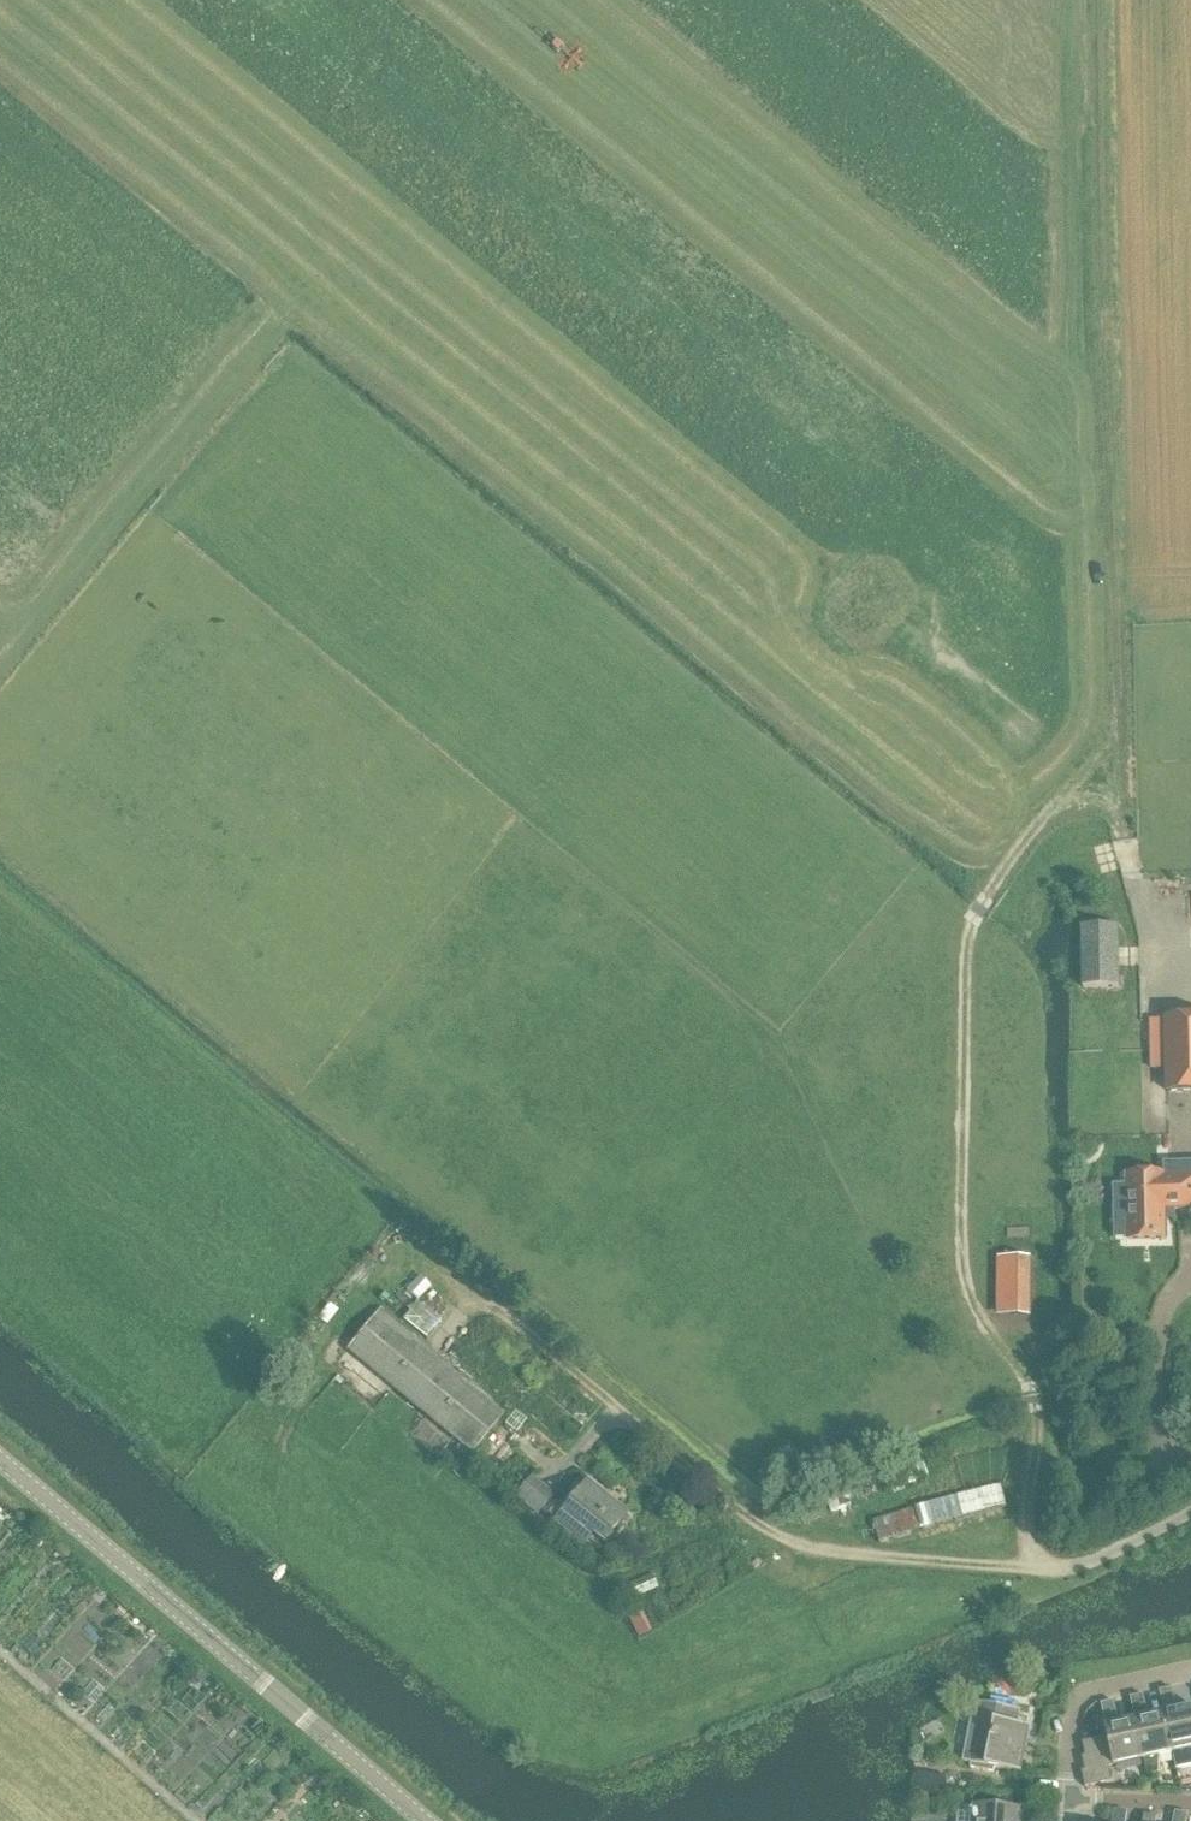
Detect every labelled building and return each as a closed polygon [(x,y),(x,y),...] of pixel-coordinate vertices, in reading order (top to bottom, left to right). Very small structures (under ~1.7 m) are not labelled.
[(1116,928),(1083,929),(1083,952),(1084,986),(1118,985),(1116,928)] [(1152,1021),(1153,1069),(1168,1068),(1168,1092),(1190,1091),(1190,1019),(1167,1019),(1167,1020),(1152,1021)] [(1115,1186),(1115,1222),(1127,1222),(1128,1239),(1166,1238),(1165,1209),(1190,1209),(1190,1163),(1165,1164),(1165,1166),(1170,1165),(1170,1176),(1165,1176),(1165,1174),(1127,1175),(1127,1186),(1115,1186)] [(1029,1259),(1000,1259),(999,1313),(1028,1314),(1029,1259)] [(417,1275),(404,1289),(416,1300),(430,1286),(417,1275)] [(328,1302),(317,1317),(325,1324),(337,1309),(328,1302)] [(378,1310),(347,1348),(393,1386),(472,1452),(503,1414),(378,1310)] [(493,1435),(501,1442),(510,1429),(503,1423),(493,1435)] [(532,1478),(515,1499),(536,1516),(553,1496),(532,1478)] [(557,1503),(547,1515),(582,1544),(591,1533),(602,1542),(624,1515),(586,1483),(565,1509),(557,1503)] [(1001,1484),(950,1498),(956,1519),(1006,1506),(1001,1484)] [(855,1487),(827,1497),(827,1498),(832,1511),(861,1501),(855,1487)] [(906,1511),(874,1521),(880,1543),(911,1532),(906,1511)] [(1160,1691),(1163,1712),(1164,1714),(1172,1751),(1190,1747),(1190,1707),(1178,1710),(1172,1688),(1160,1691)] [(1141,1694),(1130,1697),(1135,1718),(1135,1720),(1143,1757),(1147,1774),(1159,1771),(1160,1754),(1172,1751),(1164,1714),(1163,1712),(1148,1716),(1141,1694)] [(963,1761),(963,1762),(971,1764),(970,1768),(994,1773),(995,1768),(1021,1773),(1022,1772),(1020,1771),(1028,1728),(1030,1729),(1030,1727),(1015,1724),(1018,1711),(1020,1711),(1020,1710),(974,1701),(974,1703),(976,1703),(964,1761),(963,1761)] [(1084,1754),(1081,1755),(1085,1770),(1108,1765),(1143,1757),(1135,1720),(1119,1724),(1112,1701),(1101,1704),(1106,1726),(1105,1727),(1106,1734),(1110,1750),(1084,1756),(1084,1754)] [(1106,1734),(1081,1740),(1084,1754),(1084,1756),(1110,1750),(1106,1734)] [(1085,1770),(1081,1771),(1084,1787),(1111,1781),(1108,1765),(1085,1770)] [(922,1773),(919,1787),(939,1791),(942,1776),(922,1773)] [(959,1820),(1019,1820),(1020,1809),(973,1805),(973,1806),(961,1806),(959,1820)] [(1125,1811),(1114,1810),(1111,1820),(1124,1820),(1125,1811)] [(1187,1813),(1175,1811),(1172,1820),(1186,1820),(1187,1813)]
